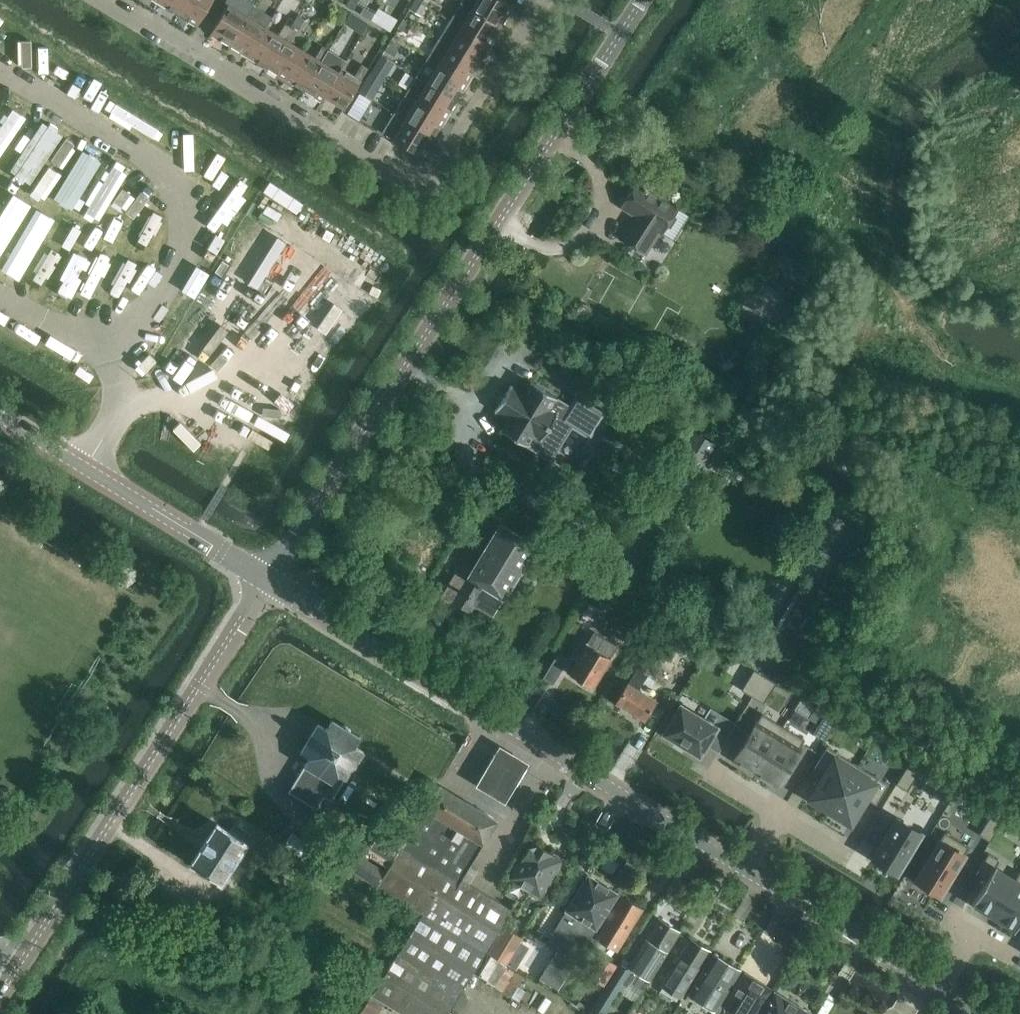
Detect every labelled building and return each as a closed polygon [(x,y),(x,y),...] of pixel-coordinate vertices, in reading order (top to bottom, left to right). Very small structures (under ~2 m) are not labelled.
[(160,3),(177,13),(177,14),(186,0),(161,0),(159,3),(160,4),(160,3)] [(179,14),(197,25),(212,0),(186,0),(177,14),(178,15),(179,14)] [(211,33),(229,44),(229,45),(230,46),(254,5),(246,0),(226,0),(225,2),(228,4),(211,33)] [(346,5),(353,10),(359,0),(349,0),(346,5)] [(421,16),(427,6),(416,0),(415,0),(410,9),(421,16)] [(502,25),(513,7),(501,0),(463,0),(461,2),(502,27),(503,26),(502,25)] [(491,44),(501,27),(502,28),(502,27),(461,2),(450,20),(491,45),(491,44)] [(230,46),(231,45),(248,56),(247,56),(248,57),(266,27),(273,16),(254,5),(230,46)] [(365,7),(361,14),(371,20),(375,14),(365,7)] [(351,12),(344,23),(362,34),(369,23),(351,12)] [(298,17),(292,26),(300,31),(306,21),(298,17)] [(480,63),(479,62),(490,46),(491,45),(450,20),(439,39),(480,64),(480,63)] [(403,21),(397,30),(406,36),(412,27),(403,21)] [(249,57),(266,67),(266,68),(267,68),(291,27),(286,24),(279,35),(266,27),(248,57),(249,57)] [(267,69),(268,68),(284,78),(284,79),(285,79),(303,49),(290,42),(297,31),(291,27),(267,68),(267,69)] [(469,81),(468,81),(478,64),(479,64),(480,64),(439,39),(428,57),(468,82),(469,81)] [(390,42),(384,52),(394,58),(400,48),(390,42)] [(286,80),(286,79),(303,89),(302,90),(303,90),(328,50),(322,46),(316,57),(303,49),(285,79),(286,80)] [(304,91),(305,90),(323,102),(326,97),(325,96),(343,67),(347,61),(328,50),(303,90),(304,91)] [(395,63),(382,55),(370,73),(383,81),(395,63)] [(458,100),(457,99),(467,82),(468,83),(468,82),(428,57),(416,76),(457,101),(458,100)] [(325,96),(326,97),(344,108),(369,68),(362,64),(356,75),(343,67),(325,96)] [(383,81),(370,73),(359,92),(360,92),(370,98),(372,99),(383,81)] [(447,118),(446,118),(456,101),(457,101),(416,76),(405,94),(446,119),(447,118)] [(436,136),(435,136),(445,119),(445,120),(446,119),(405,94),(394,113),(435,137),(436,136)] [(366,111),(354,105),(349,114),(360,121),(366,111)] [(382,132),(422,156),(434,138),(435,137),(394,113),(382,132)] [(621,238),(645,254),(660,231),(662,232),(678,208),(638,182),(622,207),(635,215),(621,238)] [(779,326),(788,311),(771,301),(762,316),(779,326)] [(567,359),(561,368),(572,375),(577,365),(567,359)] [(524,393),(511,385),(495,411),(508,419),(501,430),(535,451),(556,417),(591,438),(606,414),(576,396),(570,406),(531,382),(524,393)] [(739,386),(729,389),(732,399),(741,396),(739,386)] [(716,443),(694,430),(674,461),(696,475),(716,443)] [(717,473),(730,452),(719,445),(706,466),(717,473)] [(848,522),(830,511),(812,540),(829,551),(848,522)] [(504,599),(537,545),(500,523),(499,526),(494,523),(483,540),(477,540),(472,548),(475,554),(468,565),(462,562),(463,561),(462,560),(440,595),(442,596),(442,595),(469,612),(475,598),(475,597),(482,586),(504,599)] [(613,594),(600,586),(589,603),(603,611),(613,594)] [(594,632),(569,673),(580,680),(581,682),(588,686),(590,686),(593,687),(618,647),(594,632)] [(687,650),(700,658),(707,647),(694,638),(687,650)] [(644,654),(638,663),(645,668),(651,658),(644,654)] [(551,666),(544,677),(554,684),(561,672),(551,666)] [(754,669),(742,690),(753,696),(765,676),(754,669)] [(628,683),(616,702),(645,719),(656,700),(639,690),(648,676),(638,670),(629,684),(628,683)] [(753,696),(764,703),(777,683),(765,676),(753,696)] [(681,705),(664,733),(700,755),(717,727),(681,705)] [(813,733),(825,740),(837,719),(826,713),(813,733)] [(762,714),(734,760),(756,773),(784,727),(762,714)] [(342,725),(334,721),(334,720),(332,721),(327,728),(327,727),(326,728),(319,724),(319,723),(318,723),(318,724),(302,750),(301,750),(301,752),(302,752),(309,756),(309,757),(305,764),(301,761),(300,763),(305,765),(300,773),(296,770),(295,772),(299,774),(289,791),(317,808),(324,796),(332,801),(345,778),(346,778),(346,779),(348,779),(347,778),(363,752),(364,752),(364,750),(363,750),(356,746),(356,745),(355,745),(360,738),(361,738),(360,736),(359,736),(351,731),(350,727),(345,724),(342,725)] [(784,727),(756,773),(777,786),(805,740),(784,727)] [(529,760),(498,741),(474,780),(504,799),(529,760)] [(826,773),(810,799),(831,811),(856,770),(835,758),(838,753),(828,746),(815,767),(826,773)] [(897,784),(908,791),(920,770),(909,763),(897,784)] [(831,811),(851,823),(866,798),(877,805),(889,784),(879,778),(876,782),(856,770),(831,811)] [(470,865),(498,820),(439,785),(378,885),(423,913),(373,995),(404,1013),(448,1013),(486,953),(512,911),(468,884),(477,870),(470,865)] [(937,797),(948,803),(954,792),(943,786),(937,797)] [(979,834),(991,841),(1003,821),(992,814),(979,834)] [(873,858),(898,873),(922,833),(897,818),(873,858)] [(222,880),(245,845),(247,842),(244,841),(243,840),(247,833),(249,834),(249,833),(235,824),(230,832),(220,825),(217,823),(216,826),(208,839),(201,848),(202,849),(193,861),(192,864),(194,865),(219,881),(221,883),(223,880),(222,880)] [(945,832),(916,879),(940,894),(970,847),(945,832)] [(294,834),(292,833),(281,850),(302,864),(313,847),(311,846),(303,841),(302,840),(301,840),(293,835),(294,834)] [(397,847),(378,835),(371,846),(390,858),(397,847)] [(537,844),(530,845),(511,877),(515,880),(508,890),(518,896),(511,908),(517,913),(525,900),(524,900),(531,890),(540,896),(562,860),(537,844)] [(972,904),(993,917),(1019,874),(1019,872),(1016,879),(996,866),(1000,860),(989,853),(976,874),(987,880),(972,904)] [(385,872),(359,855),(350,869),(376,886),(385,872)] [(993,917),(1015,930),(1019,922),(1019,874),(993,917)] [(568,911),(558,928),(568,934),(540,978),(558,989),(618,894),(588,876),(566,910),(568,911)] [(621,896),(596,937),(617,950),(642,909),(621,896)] [(623,984),(627,986),(630,982),(643,990),(679,932),(658,919),(627,969),(620,964),(591,1009),(598,1013),(604,1013),(623,984)] [(503,933),(490,953),(499,959),(507,964),(523,938),(506,927),(503,933)] [(681,997),(710,951),(691,939),(672,968),(662,985),(681,997)] [(715,1011),(740,970),(714,954),(689,994),(715,1011)] [(601,955),(588,975),(604,986),(618,965),(601,955)] [(745,973),(724,1006),(737,1013),(756,1013),(772,989),(745,973)] [(760,1013),(812,1013),(775,991),(760,1013)] [(461,993),(452,1008),(460,1013),(469,998),(461,993)]
